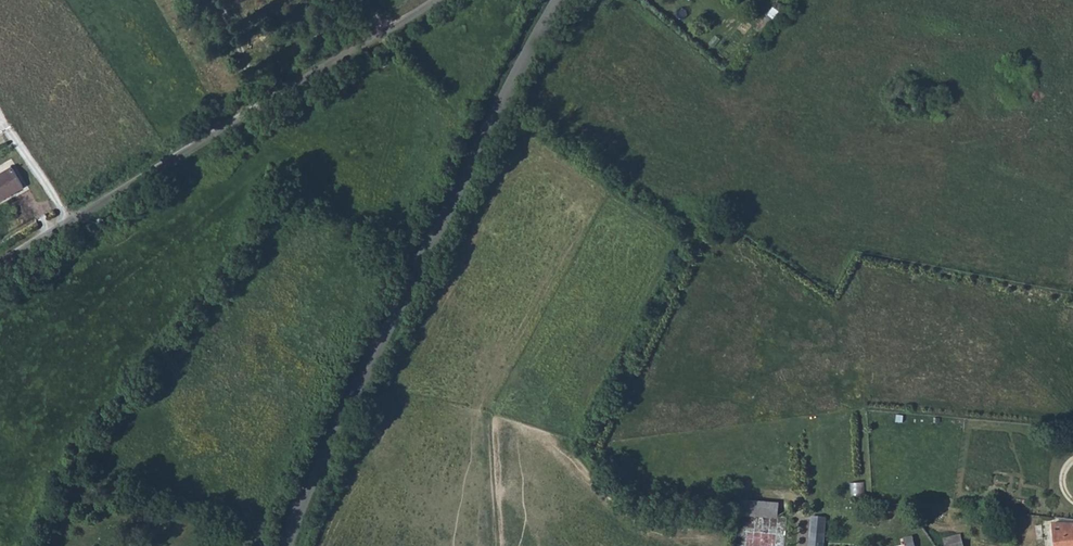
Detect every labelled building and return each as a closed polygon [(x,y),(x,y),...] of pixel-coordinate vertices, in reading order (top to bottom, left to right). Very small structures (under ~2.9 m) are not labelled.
[(11,194),(9,191),(22,184),(12,166),(0,174),(0,201),(11,194)] [(9,191),(11,194),(24,187),(22,184),(9,191)] [(777,517),(778,503),(736,500),(735,506),(735,509),(734,514),(777,517)] [(826,518),(812,517),(810,545),(824,545),(826,518)] [(1055,545),(1072,545),(1072,525),(1067,524),(1054,524),(1052,524),(1055,545)] [(961,535),(944,540),(945,545),(964,545),(961,535)]
